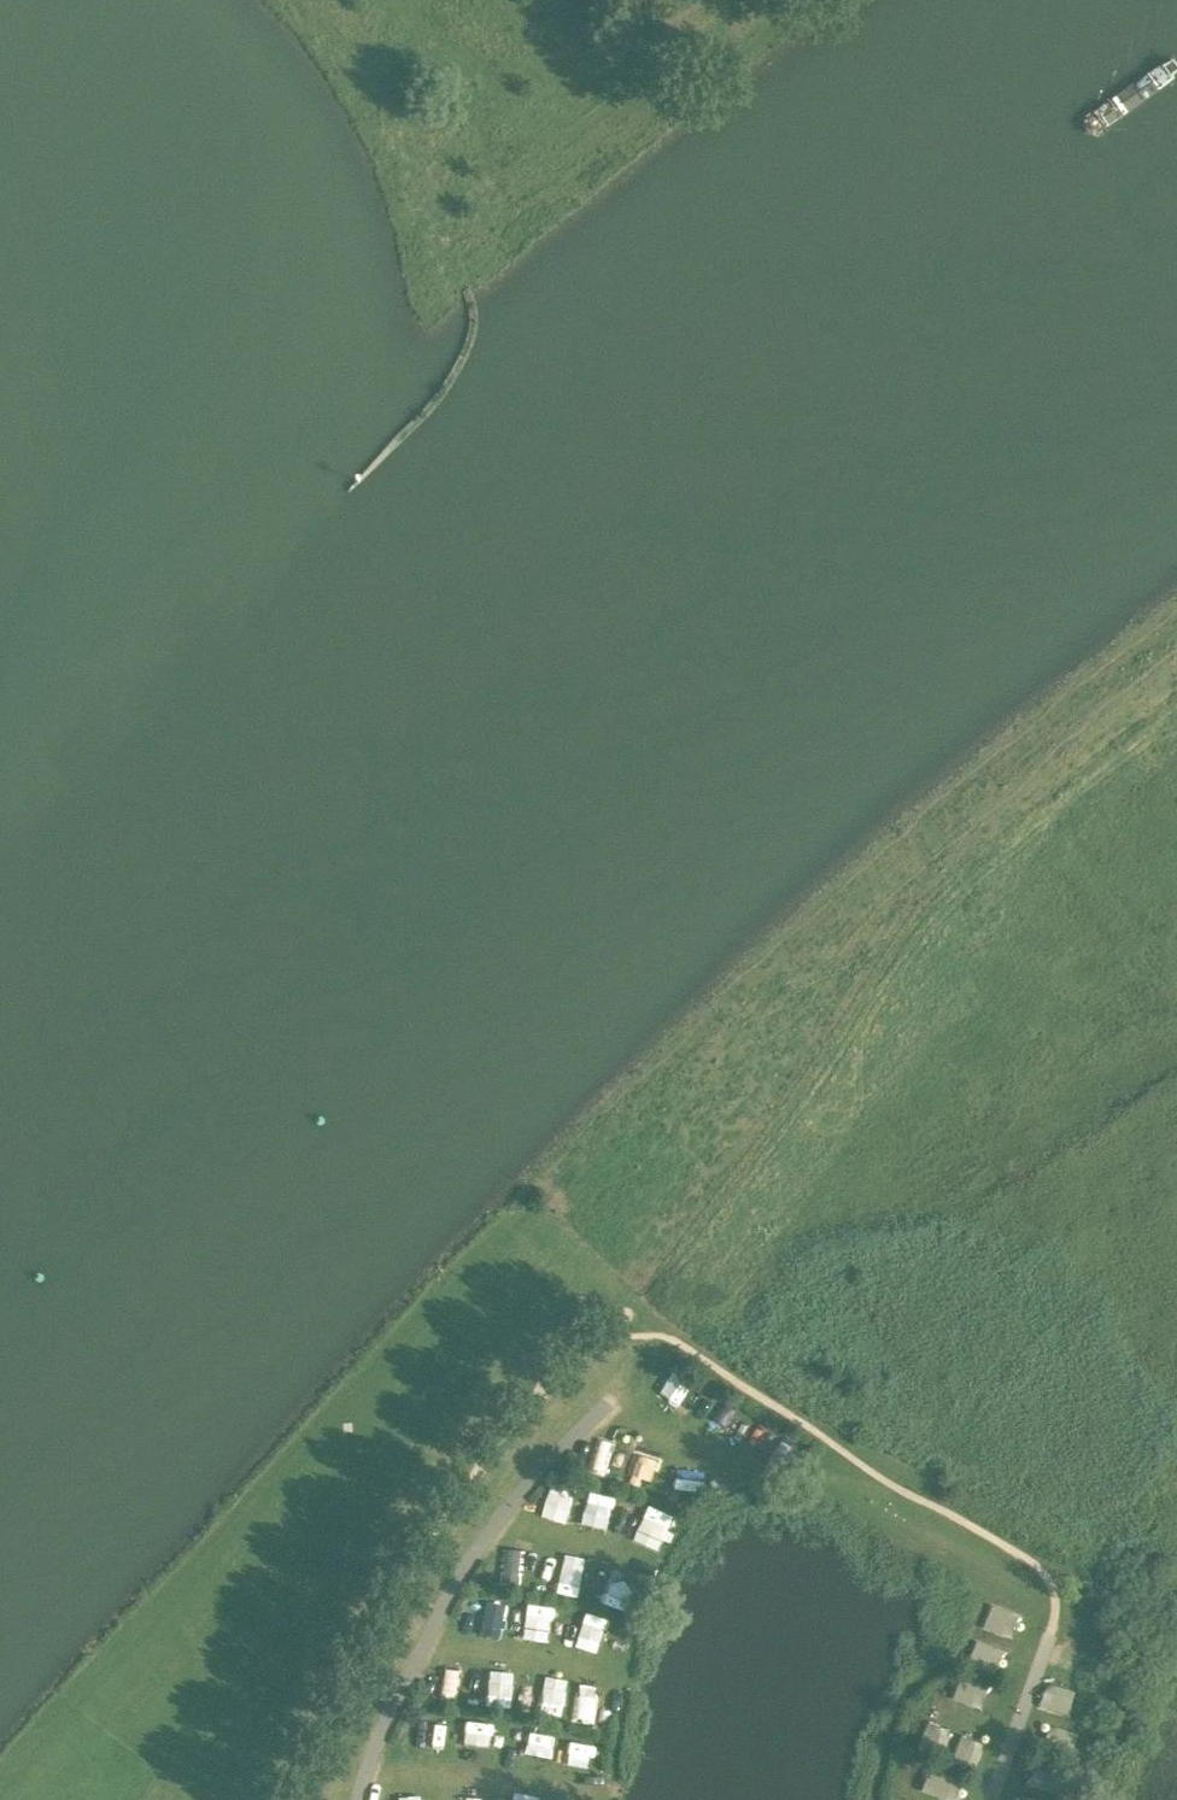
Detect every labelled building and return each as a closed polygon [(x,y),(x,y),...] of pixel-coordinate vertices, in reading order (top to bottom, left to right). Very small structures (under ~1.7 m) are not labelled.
[(688,1414),(702,1392),(682,1380),(669,1402),(688,1414)] [(772,1428),(767,1437),(762,1435),(750,1460),(771,1470),(788,1435),(772,1428)] [(591,1522),(613,1523),(615,1499),(593,1498),(591,1522)] [(634,1535),(656,1537),(658,1512),(636,1510),(634,1535)] [(520,1566),(503,1566),(502,1580),(520,1581),(520,1566)] [(533,1604),(530,1628),(550,1631),(553,1606),(533,1604)] [(582,1640),(609,1647),(616,1619),(589,1612),(582,1640)] [(451,1673),(447,1696),(466,1699),(470,1677),(451,1673)] [(478,1700),(502,1705),(507,1684),(484,1678),(478,1700)] [(979,1680),(970,1702),(989,1710),(998,1688),(979,1680)] [(597,1724),(601,1701),(573,1695),(568,1718),(597,1724)] [(422,1745),(447,1746),(448,1717),(423,1716),(422,1745)] [(464,1719),(462,1748),(492,1749),(493,1720),(464,1719)] [(542,1757),(547,1731),(518,1724),(512,1751),(542,1757)] [(562,1736),(558,1766),(583,1769),(587,1739),(562,1736)] [(986,1769),(994,1751),(975,1742),(967,1760),(986,1769)] [(907,1756),(898,1779),(920,1787),(928,1764),(907,1756)] [(954,1799),(960,1799),(967,1780),(946,1773),(938,1795),(954,1799)]
